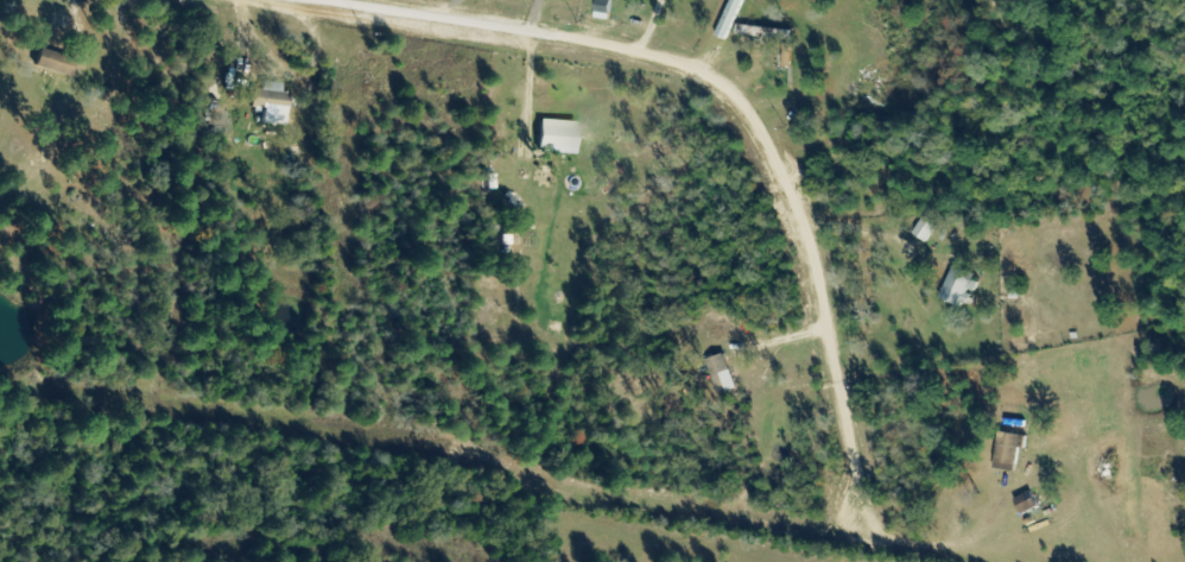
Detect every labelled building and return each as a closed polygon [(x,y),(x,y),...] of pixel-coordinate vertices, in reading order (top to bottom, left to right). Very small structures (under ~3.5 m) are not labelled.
[(737,35),(782,37),(782,30),(738,28),(737,35)] [(74,59),(39,49),(33,66),(69,77),(74,59)] [(249,108),(286,112),(288,93),(251,89),(249,108)] [(575,151),(576,128),(538,127),(538,150),(575,151)] [(936,228),(922,219),(911,235),(925,244),(936,228)] [(977,276),(953,266),(939,299),(963,309),(977,276)] [(736,389),(723,354),(705,361),(718,396),(736,389)] [(992,468),(1016,473),(1023,437),(999,433),(992,468)] [(1015,500),(1021,513),(1036,507),(1030,493),(1015,500)]
